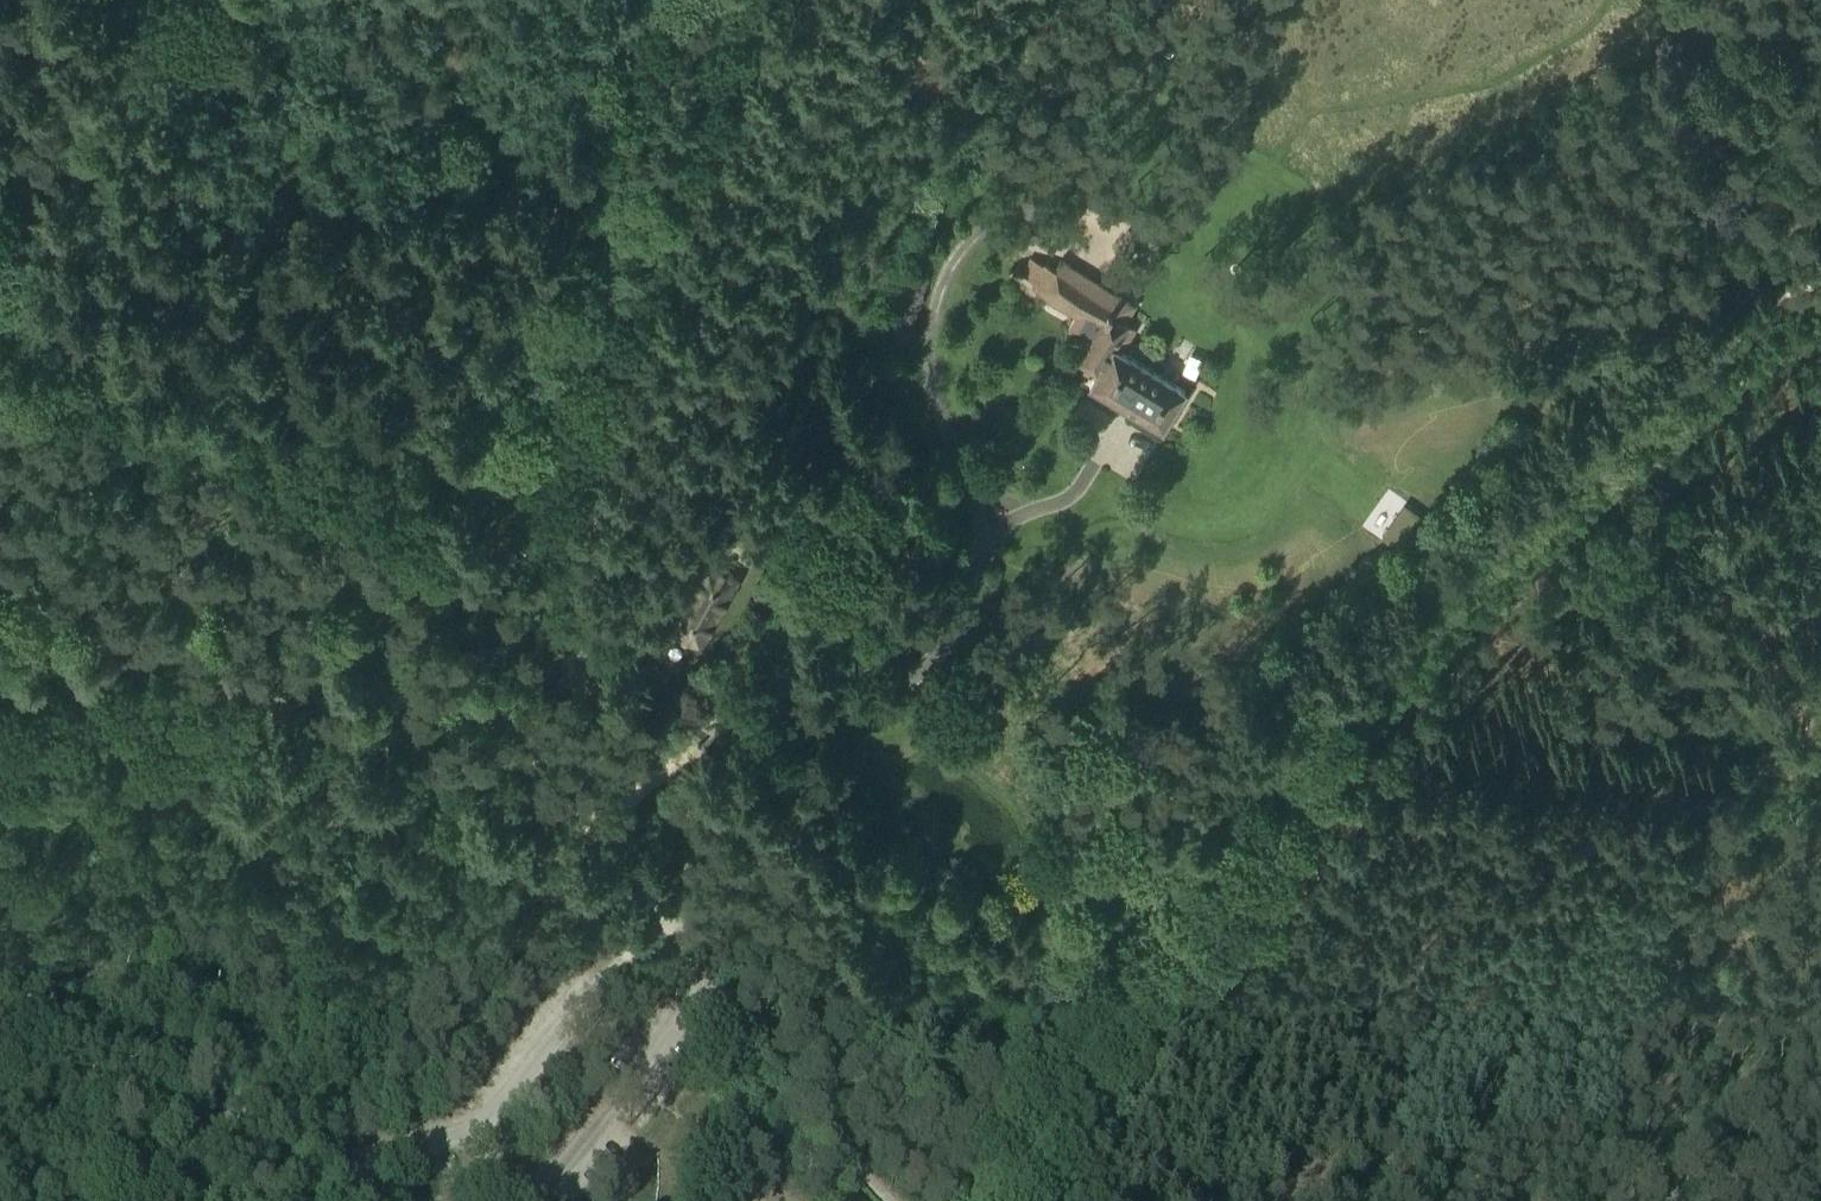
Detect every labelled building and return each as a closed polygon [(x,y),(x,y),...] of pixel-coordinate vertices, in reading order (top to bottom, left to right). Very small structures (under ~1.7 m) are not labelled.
[(1090,383),(1166,428),(1189,388),(1124,350),(1138,326),(1128,320),(1138,303),(1063,258),(1057,269),(1045,261),(1043,264),(1031,257),(1022,272),(1036,280),(1033,284),(1077,310),(1069,325),(1090,337),(1076,362),(1096,374),(1090,383)] [(1397,546),(1421,513),(1404,501),(1381,535),(1397,546)] [(699,646),(736,580),(706,563),(688,596),(670,629),(699,646)]
